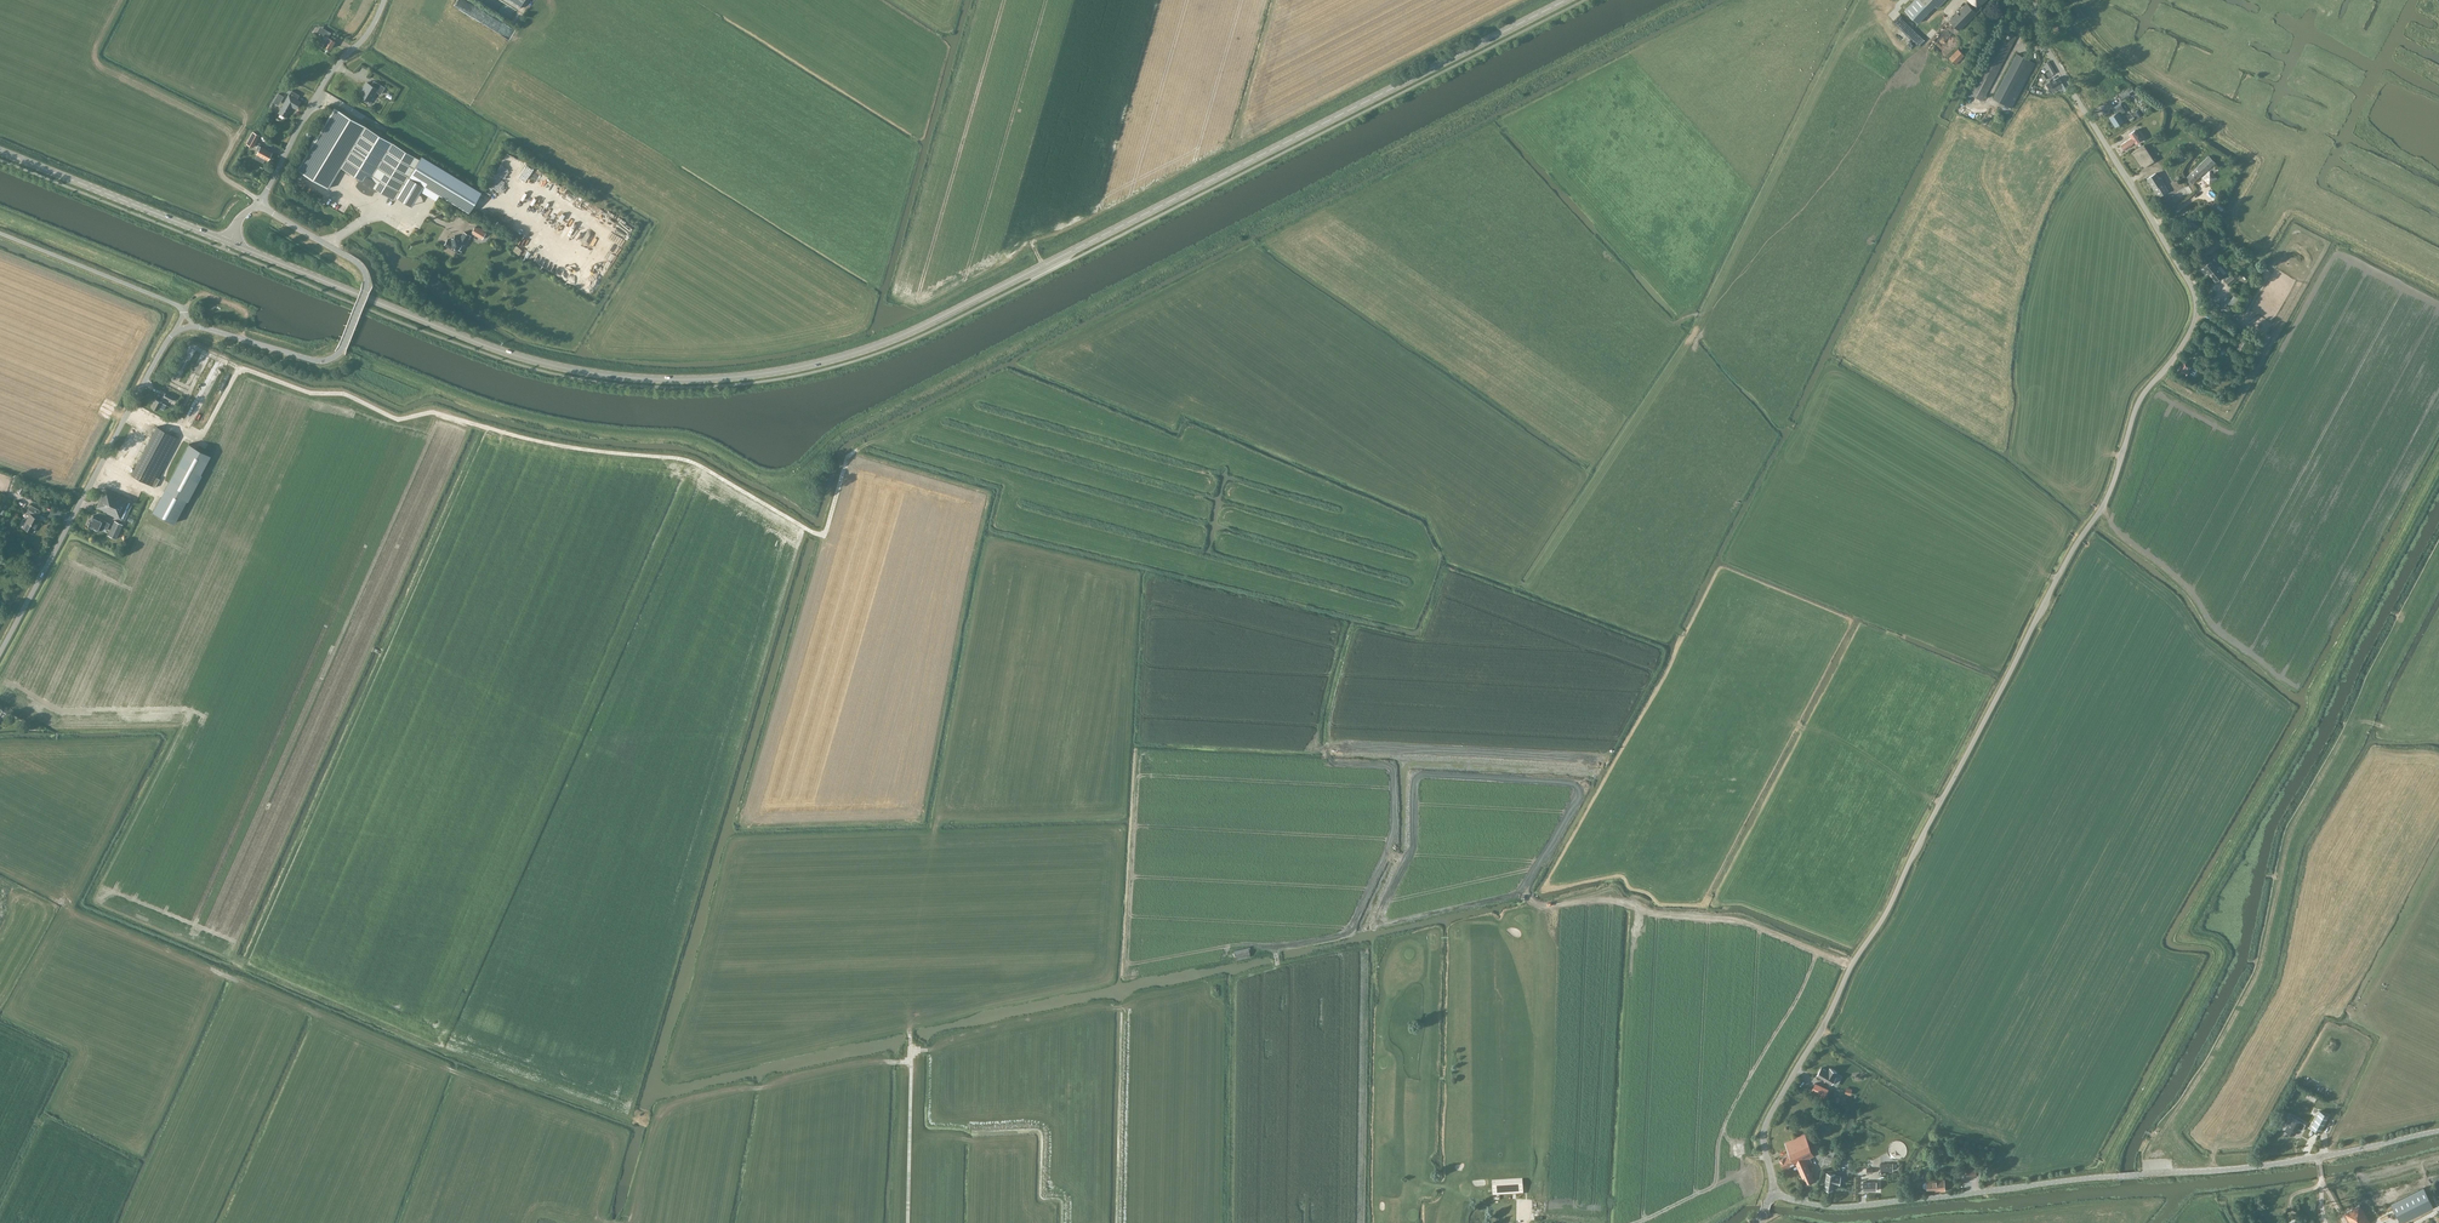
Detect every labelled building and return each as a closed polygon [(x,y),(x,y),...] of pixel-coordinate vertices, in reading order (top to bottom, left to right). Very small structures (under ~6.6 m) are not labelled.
[(518,9),(523,0),(504,0),(518,9)] [(1918,23),(1934,6),(1937,8),(1945,0),(1914,0),(1905,10),(1918,23)] [(1986,0),(1968,0),(1969,0),(1967,3),(1949,21),(1959,30),(1976,13),(1976,12),(1978,10),(1977,9),(1986,0)] [(516,23),(517,17),(507,14),(506,21),(516,23)] [(2002,30),(1969,94),(1982,101),(2016,37),(2009,34),(2013,28),(2004,19),(1999,28),(2002,30)] [(324,35),(322,38),(326,40),(323,44),(330,48),(335,40),(324,35)] [(1886,35),(1884,38),(1891,43),(1893,40),(1886,35)] [(1958,49),(1949,58),(1955,64),(1964,55),(1958,49)] [(2011,108),(2035,63),(2017,54),(1993,98),(2011,108)] [(2045,63),(2046,64),(2044,66),(2046,70),(2049,69),(2049,71),(2046,73),(2048,76),(2055,73),(2052,67),(2048,62),(2045,63)] [(2059,84),(2062,83),(2058,77),(2050,82),(2049,80),(2045,83),(2048,89),(2047,90),(2048,92),(2050,91),(2051,93),(2055,91),(2061,87),(2059,84)] [(385,87),(376,82),(374,86),(367,82),(362,89),(359,94),(364,97),(363,99),(367,102),(368,100),(370,101),(376,91),(381,94),(385,87)] [(2131,95),(2131,94),(2135,91),(2132,87),(2127,90),(2118,95),(2122,100),(2131,95)] [(301,101),(297,99),(299,95),(291,90),(289,94),(288,94),(278,112),(286,117),(292,107),(296,109),(301,101)] [(2123,122),(2119,115),(2125,111),(2120,105),(2112,109),(2115,114),(2109,117),(2115,127),(2123,122)] [(334,107),(296,170),(328,189),(332,182),(336,175),(336,174),(337,173),(341,167),(350,173),(357,177),(358,178),(360,179),(356,185),(357,186),(358,187),(359,189),(361,190),(362,191),(363,192),(365,192),(367,193),(368,193),(370,194),(372,194),(375,188),(376,189),(377,190),(383,193),(384,193),(394,200),(396,196),(411,171),(419,158),(405,150),(334,107)] [(2134,143),(2141,139),(2134,130),(2128,134),(2131,138),(2121,144),(2124,149),(2134,143)] [(246,143),(253,147),(259,135),(253,131),(246,143)] [(2161,159),(2165,147),(2162,146),(2164,139),(2154,136),(2152,143),(2157,144),(2156,146),(2160,147),(2157,157),(2161,159)] [(257,154),(255,158),(263,162),(265,159),(268,160),(272,152),(261,145),(260,146),(258,145),(256,148),(258,150),(256,154),(257,154)] [(2142,168),(2154,161),(2144,145),(2132,153),(2142,168)] [(411,171),(409,176),(468,212),(481,191),(421,155),(419,158),(411,171)] [(2192,184),(2215,163),(2208,156),(2186,177),(2192,184)] [(2202,177),(2209,185),(2217,178),(2209,170),(2202,177)] [(512,180),(516,174),(511,171),(508,178),(512,180)] [(2163,183),(2164,182),(2161,178),(2160,177),(2159,178),(2155,173),(2147,178),(2153,189),(2158,197),(2168,191),(2163,183)] [(2191,227),(2188,223),(2181,228),(2184,232),(2191,227)] [(2212,224),(2205,229),(2208,234),(2215,228),(2212,224)] [(475,226),(471,234),(481,240),(485,233),(475,226)] [(443,244),(460,254),(461,251),(459,250),(463,244),(465,245),(470,235),(463,231),(459,238),(454,235),(453,238),(451,237),(450,240),(447,238),(443,244)] [(2202,244),(2206,251),(2214,245),(2210,238),(2202,244)] [(2213,258),(2203,267),(2209,274),(2217,267),(2219,266),(2213,258)] [(2215,281),(2223,275),(2217,267),(2209,274),(2215,281)] [(2236,280),(2232,275),(2231,274),(2228,277),(2226,275),(2223,277),(2225,279),(2225,280),(2229,285),(2236,280)] [(2226,305),(2230,308),(2238,298),(2234,294),(2226,305)] [(2209,310),(2210,310),(2209,311),(2211,312),(2211,314),(2226,321),(2229,315),(2224,312),(2223,313),(2218,311),(2221,305),(2216,302),(2215,305),(2212,304),(2209,310)] [(2243,351),(2247,342),(2241,339),(2237,348),(2243,351)] [(2184,375),(2186,372),(2192,376),(2197,369),(2184,361),(2181,366),(2180,365),(2177,370),(2184,375)] [(172,401),(174,397),(166,392),(163,397),(172,401)] [(163,410),(166,405),(162,402),(155,399),(151,407),(157,410),(159,407),(163,410)] [(134,469),(131,474),(152,485),(155,487),(159,479),(157,477),(178,438),(157,427),(151,437),(134,469)] [(165,488),(153,511),(174,523),(186,500),(210,455),(199,449),(189,443),(165,488)] [(124,521),(133,502),(131,501),(131,500),(106,489),(106,490),(104,494),(102,494),(97,508),(122,519),(124,521)] [(10,507),(11,504),(6,501),(4,504),(2,509),(6,511),(8,506),(10,507)] [(40,518),(37,517),(41,510),(30,505),(26,513),(29,515),(22,527),(32,532),(40,518)] [(107,527),(110,523),(93,515),(90,521),(88,522),(87,524),(88,526),(98,531),(101,525),(107,527)] [(111,529),(113,530),(110,536),(116,539),(122,524),(115,520),(111,529)] [(0,708),(0,715),(1,716),(3,712),(7,714),(9,710),(1,706),(0,708)] [(1236,960),(1250,957),(1248,948),(1234,951),(1236,960)] [(1827,1071),(1821,1067),(1817,1075),(1831,1084),(1836,1076),(1835,1075),(1837,1072),(1830,1068),(1827,1071)] [(1815,1082),(1811,1091),(1824,1098),(1828,1089),(1815,1082)] [(2320,1110),(2311,1127),(2320,1132),(2329,1115),(2320,1110)] [(2305,1124),(2291,1116),(2284,1129),(2294,1135),(2298,1129),(2299,1128),(2302,1130),(2305,1124)] [(1812,1162),(1810,1158),(1814,1156),(1805,1134),(1785,1143),(1790,1154),(1780,1158),(1784,1168),(1796,1163),(1805,1184),(1814,1180),(1807,1164),(1812,1162)] [(1829,1154),(1836,1158),(1842,1147),(1835,1144),(1829,1154)] [(1892,1163),(1880,1163),(1880,1171),(1892,1170),(1892,1163)] [(1967,1178),(1977,1177),(1976,1168),(1966,1169),(1967,1178)] [(1833,1189),(1833,1184),(1839,1185),(1841,1176),(1836,1175),(1836,1173),(1827,1172),(1826,1178),(1826,1180),(1824,1188),(1833,1189)] [(1938,1191),(1945,1190),(1944,1179),(1926,1181),(1926,1182),(1925,1182),(1924,1183),(1924,1184),(1923,1185),(1923,1186),(1923,1187),(1924,1187),(1924,1188),(1925,1189),(1926,1190),(1927,1190),(1938,1189),(1938,1191)] [(1863,1190),(1877,1191),(1877,1181),(1863,1181),(1863,1190)] [(2391,1203),(2400,1222),(2401,1222),(2433,1207),(2423,1187),(2391,1203)] [(2359,1205),(2344,1213),(2350,1222),(2370,1222),(2359,1205)]
